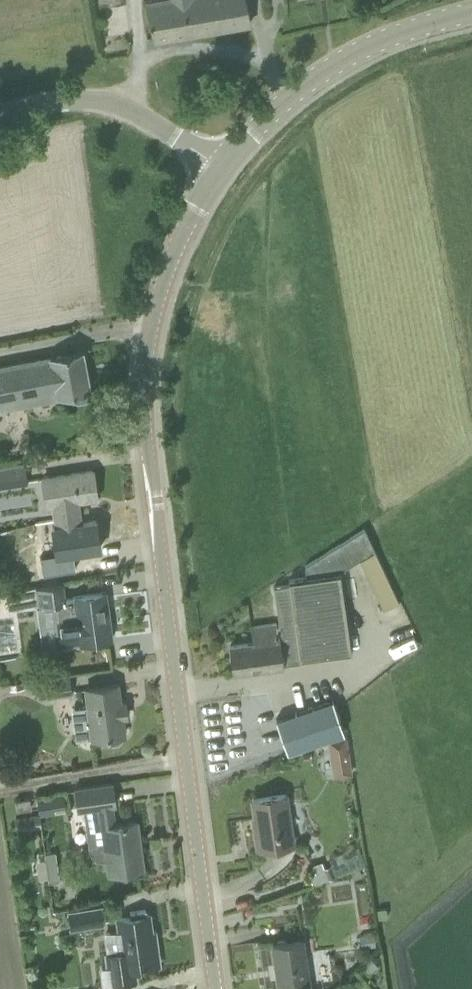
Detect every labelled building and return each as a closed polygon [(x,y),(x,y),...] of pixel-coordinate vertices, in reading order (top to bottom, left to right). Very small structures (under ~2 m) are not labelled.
[(251,22),(246,0),(151,0),(149,0),(155,38),(251,22)] [(73,391),(75,399),(78,402),(90,400),(92,397),(91,388),(84,350),(0,366),(0,405),(2,405),(1,400),(56,389),(57,394),(73,391)] [(26,466),(25,461),(0,465),(0,488),(28,483),(26,466)] [(97,497),(93,469),(44,477),(48,503),(54,502),(57,526),(53,527),(57,555),(101,548),(97,520),(81,522),(78,500),(97,497)] [(340,573),(361,559),(384,610),(399,602),(375,550),(365,528),(306,565),(306,577),(340,573)] [(351,651),(340,573),(306,577),(288,580),(289,585),(274,587),(279,622),(284,664),(307,661),(307,657),(351,651)] [(36,587),(8,592),(13,611),(38,606),(38,607),(58,605),(67,603),(66,597),(64,583),(36,587)] [(75,595),(75,596),(66,597),(67,603),(58,605),(59,618),(58,618),(62,644),(81,643),(113,639),(110,620),(108,621),(107,614),(109,614),(106,591),(75,595)] [(279,622),(251,626),(254,642),(231,645),(235,671),(284,664),(279,622)] [(70,674),(64,675),(36,679),(39,699),(73,694),(70,674)] [(121,734),(122,734),(125,733),(118,684),(86,688),(89,706),(74,708),(78,739),(93,737),(93,738),(106,736),(107,740),(110,743),(120,741),(122,738),(121,734)] [(333,699),(276,719),(288,752),(345,732),(333,699)] [(349,751),(347,743),(337,745),(338,753),(336,753),(339,777),(353,775),(349,751)] [(53,807),(66,805),(64,793),(51,795),(53,807)] [(286,793),(254,798),(257,818),(259,818),(260,825),(255,826),(258,846),(293,841),(286,793)] [(16,800),(18,810),(32,807),(30,797),(16,800)] [(110,873),(144,868),(137,821),(114,824),(112,804),(116,804),(116,802),(115,802),(115,803),(84,807),(90,850),(92,854),(95,857),(99,859),(104,860),(108,860),(110,873)] [(18,828),(40,825),(42,825),(41,815),(17,818),(18,828)] [(71,930),(104,925),(101,905),(68,910),(71,930)] [(153,933),(150,914),(147,914),(147,909),(131,911),(132,916),(118,918),(123,951),(107,953),(109,965),(100,966),(102,984),(137,979),(135,967),(157,964),(157,963),(160,962),(158,946),(155,947),(154,942),(151,942),(150,933),(153,933)] [(280,988),(310,988),(303,939),(273,944),(277,969),(278,969),(279,976),(278,976),(280,988)]
